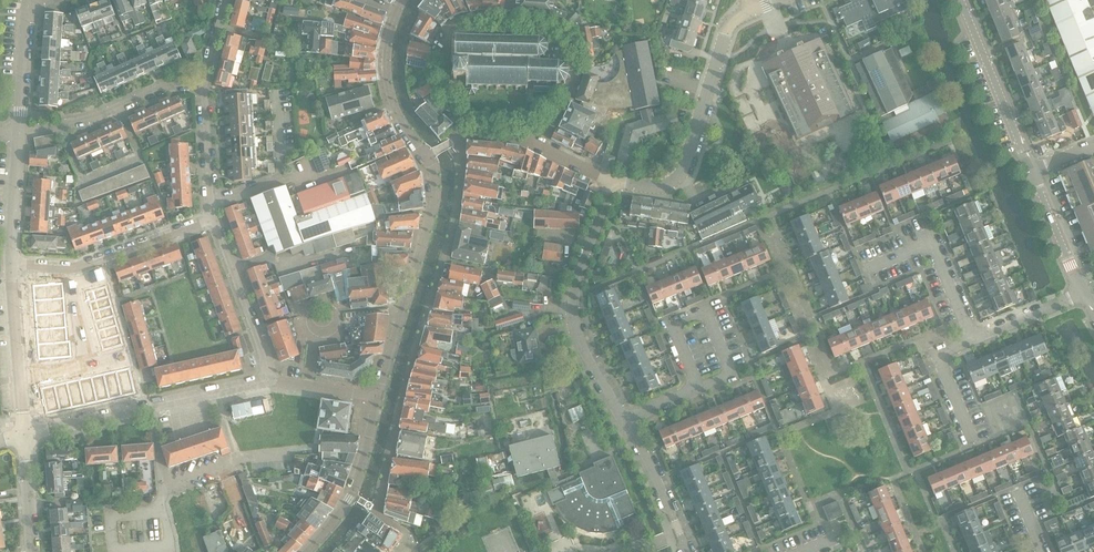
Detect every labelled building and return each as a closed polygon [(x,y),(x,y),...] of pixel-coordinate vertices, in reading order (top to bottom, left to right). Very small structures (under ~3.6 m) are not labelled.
[(98,3),(106,25),(113,23),(114,26),(117,25),(108,0),(107,0),(98,3)] [(119,16),(120,16),(123,23),(133,19),(136,29),(141,27),(140,24),(141,24),(138,17),(137,17),(137,14),(135,9),(133,9),(129,0),(113,0),(119,16)] [(146,4),(145,0),(132,0),(135,8),(146,4)] [(150,6),(156,21),(161,19),(158,11),(159,11),(157,7),(159,7),(157,3),(163,1),(162,0),(148,0),(150,6)] [(233,12),(246,16),(250,3),(237,0),(236,0),(233,12)] [(325,5),(333,7),(348,11),(351,1),(351,0),(327,0),(325,5)] [(446,20),(440,11),(443,9),(437,0),(427,0),(418,10),(421,12),(436,21),(438,23),(443,26),(448,22),(446,20)] [(443,9),(440,11),(446,20),(457,16),(449,0),(437,0),(443,9)] [(457,16),(458,15),(467,13),(465,7),(461,0),(449,0),(457,16)] [(483,0),(480,0),(472,1),(466,2),(469,12),(483,10),(483,0)] [(504,11),(505,2),(483,0),(483,10),(484,10),(504,11)] [(565,20),(570,15),(553,8),(553,0),(516,0),(515,12),(552,14),(564,20),(565,20)] [(684,15),(701,20),(705,8),(683,1),(680,0),(677,0),(675,5),(686,8),(684,15)] [(875,24),(877,23),(868,0),(860,3),(859,0),(855,0),(850,2),(851,3),(835,10),(839,19),(841,18),(841,19),(843,18),(847,27),(862,20),(866,31),(876,27),(875,24)] [(900,13),(908,10),(906,4),(904,0),(868,0),(877,23),(900,13)] [(1010,0),(1001,0),(987,6),(992,18),(1014,9),(1013,9),(1016,8),(1013,1),(1011,2),(1010,0)] [(1056,23),(1093,7),(1093,0),(1046,0),(1056,23)] [(386,14),(351,1),(348,11),(359,16),(382,24),(386,14)] [(98,28),(106,25),(98,3),(87,7),(96,33),(99,32),(98,28)] [(93,34),(96,33),(87,7),(76,11),(84,32),(91,29),(93,34)] [(284,7),(284,14),(299,16),(300,9),(284,7)] [(273,22),(276,11),(270,9),(267,21),(273,22)] [(992,18),(998,30),(1019,22),(1014,9),(992,18)] [(1033,9),(1026,12),(1028,18),(1031,17),(1035,15),(1033,9)] [(1056,23),(1077,73),(1093,66),(1093,17),(1091,9),(1056,23)] [(137,14),(137,17),(138,17),(141,24),(145,23),(141,12),(137,14)] [(233,12),(230,25),(243,29),(246,16),(233,12)] [(425,42),(438,23),(436,21),(421,12),(412,30),(410,33),(425,42)] [(573,12),(570,15),(565,20),(569,25),(570,24),(578,16),(573,12)] [(46,13),(45,27),(74,29),(74,26),(66,25),(66,26),(62,26),(63,14),(46,13)] [(382,26),(348,15),(343,27),(378,38),(382,26)] [(684,15),(680,28),(697,33),(701,20),(684,15)] [(578,16),(570,24),(581,35),(581,39),(583,47),(584,67),(594,66),(593,50),(593,49),(600,48),(599,38),(602,38),(600,27),(591,28),(591,27),(582,28),(580,16),(578,16)] [(306,52),(319,53),(322,39),(322,36),(323,24),(304,22),(303,34),(307,35),(306,52)] [(1019,22),(998,30),(1003,42),(1020,35),(1023,31),(1019,22)] [(379,38),(378,38),(343,27),(333,25),(323,24),(322,36),(334,37),(335,31),(340,33),(342,33),(346,34),(345,39),(347,41),(351,41),(351,42),(368,46),(373,47),(377,48),(379,38)] [(1028,29),(1031,35),(1042,31),(1039,24),(1028,29)] [(45,27),(44,39),(61,40),(62,31),(65,32),(65,33),(73,33),(74,30),(74,29),(45,27)] [(203,27),(189,33),(192,39),(205,33),(203,27)] [(692,47),(697,33),(680,28),(676,42),(672,40),(670,47),(684,52),(687,45),(692,47)] [(455,56),(454,59),(454,63),(451,63),(451,65),(454,66),(453,74),(450,74),(450,77),(454,77),(454,81),(457,81),(457,77),(466,78),(466,84),(463,83),(463,86),(466,86),(466,88),(465,89),(465,90),(466,90),(468,93),(468,95),(468,96),(470,95),(470,94),(474,94),(474,96),(475,95),(475,94),(477,90),(478,91),(479,90),(478,88),(478,87),(486,87),(486,89),(488,89),(488,87),(496,87),(496,89),(498,89),(498,87),(505,87),(505,90),(507,90),(507,87),(515,87),(515,90),(517,90),(517,88),(525,88),(525,90),(527,90),(527,83),(534,83),(533,91),(532,92),(533,93),(534,92),(540,93),(540,94),(542,94),(542,93),(548,93),(550,94),(551,93),(550,92),(550,84),(556,84),(556,87),(558,87),(558,84),(562,83),(564,85),(565,84),(564,82),(567,78),(569,79),(570,77),(568,76),(568,71),(570,71),(570,69),(568,70),(564,65),(566,64),(565,63),(563,64),(559,63),(559,61),(557,60),(557,62),(549,62),(549,60),(547,60),(547,62),(539,62),(539,58),(542,57),(543,59),(545,58),(544,56),(546,53),(548,54),(549,52),(547,51),(547,47),(549,47),(549,45),(547,45),(545,42),(546,40),(545,39),(543,40),(539,39),(540,37),(537,37),(537,39),(529,39),(529,37),(527,37),(527,39),(519,38),(519,36),(517,36),(517,38),(509,38),(510,36),(509,36),(509,32),(499,31),(499,36),(499,38),(490,37),(490,35),(488,35),(488,37),(481,37),(481,35),(479,35),(479,37),(471,37),(471,34),(469,35),(469,37),(458,36),(458,34),(455,34),(455,36),(453,36),(453,38),(456,38),(455,54),(453,54),(452,56),(455,56)] [(1044,36),(1042,31),(1031,35),(1033,41),(1044,36)] [(228,34),(225,47),(244,52),(245,47),(239,45),(241,37),(228,34)] [(111,41),(110,36),(99,40),(101,44),(111,41)] [(163,36),(159,38),(170,63),(173,62),(180,58),(174,43),(171,38),(165,40),(163,36)] [(162,48),(154,51),(161,67),(162,66),(170,63),(159,38),(156,39),(160,47),(161,46),(162,48)] [(661,38),(655,41),(659,48),(664,44),(661,38)] [(44,39),(44,49),(71,51),(72,48),(64,47),(64,49),(61,49),(61,40),(44,39)] [(186,56),(196,52),(191,39),(181,43),(186,56)] [(332,41),(322,39),(319,53),(323,53),(331,54),(331,45),(332,42),(332,41)] [(258,55),(258,57),(263,58),(267,42),(257,40),(255,47),(251,46),(250,53),(258,55)] [(430,49),(423,45),(410,42),(407,56),(408,57),(407,62),(408,62),(407,65),(430,69),(428,61),(430,49)] [(585,72),(576,100),(584,103),(582,108),(597,115),(585,140),(588,142),(591,137),(593,138),(608,107),(616,109),(621,108),(634,106),(635,110),(659,105),(647,42),(623,47),(624,51),(616,54),(616,55),(617,55),(617,56),(618,57),(618,58),(619,58),(619,59),(620,60),(620,61),(620,62),(620,64),(620,65),(620,66),(620,67),(620,68),(620,69),(620,71),(619,72),(619,74),(618,75),(617,76),(617,77),(616,77),(616,78),(615,79),(614,80),(613,80),(612,81),(611,82),(610,82),(609,82),(608,83),(606,83),(605,84),(604,84),(603,84),(602,84),(600,84),(599,83),(598,83),(597,83),(599,76),(585,72)] [(1006,50),(1012,65),(1033,56),(1030,50),(1026,52),(1022,43),(1006,50)] [(376,51),(347,44),(345,56),(351,57),(351,56),(376,59),(376,51)] [(144,45),(140,46),(151,71),(159,68),(161,67),(154,51),(152,46),(145,49),(144,45)] [(909,45),(898,51),(901,59),(913,53),(909,45)] [(142,57),(134,60),(141,76),(151,71),(140,46),(137,48),(140,55),(141,55),(142,57)] [(800,53),(765,69),(769,78),(771,77),(799,138),(852,114),(820,46),(801,55),(800,53)] [(225,47),(222,59),(235,63),(241,64),(244,52),(225,47)] [(906,105),(912,95),(891,48),(883,52),(883,51),(863,60),(863,62),(855,65),(879,117),(906,105)] [(44,49),(43,61),(60,62),(61,53),(64,53),(63,55),(71,56),(71,51),(44,49)] [(1052,55),(1050,49),(1045,51),(1043,52),(1045,58),(1052,55)] [(124,54),(120,55),(131,80),(141,76),(134,60),(126,63),(126,62),(127,61),(124,54)] [(122,65),(114,69),(121,84),(131,80),(120,55),(117,57),(120,64),(121,64),(122,65)] [(376,60),(376,59),(351,56),(351,57),(350,66),(334,67),(334,73),(343,71),(376,71),(376,60)] [(1035,61),(1033,56),(1012,65),(1017,77),(1033,70),(1030,63),(1035,61)] [(222,59),(218,72),(232,75),(235,63),(222,59)] [(43,61),(42,72),(70,74),(71,71),(63,70),(63,71),(60,71),(60,62),(43,61)] [(104,62),(100,64),(111,89),(120,85),(121,84),(114,69),(112,64),(106,66),(104,62)] [(102,74),(94,77),(101,93),(111,89),(100,64),(97,65),(101,73),(102,72),(102,74)] [(269,82),(273,67),(266,65),(262,80),(269,82)] [(1077,73),(1093,114),(1093,66),(1077,73)] [(1050,71),(1052,77),(1060,74),(1057,68),(1050,71)] [(1017,77),(1022,89),(1043,80),(1038,69),(1033,71),(1033,70),(1017,77)] [(378,80),(376,71),(343,71),(334,73),(335,80),(334,88),(342,88),(342,80),(349,79),(349,82),(358,81),(378,80)] [(42,72),(41,83),(59,85),(59,76),(62,76),(62,78),(70,78),(70,74),(42,72)] [(218,72),(215,85),(229,88),(232,75),(218,72)] [(253,73),(251,82),(257,83),(259,74),(253,73)] [(1062,79),(1060,74),(1052,77),(1055,82),(1062,79)] [(937,87),(934,80),(928,83),(931,90),(937,87)] [(1046,86),(1043,80),(1022,89),(1027,102),(1043,95),(1041,88),(1046,86)] [(435,89),(433,81),(419,91),(424,97),(435,89)] [(41,83),(41,94),(69,96),(69,93),(61,92),(61,93),(58,93),(59,85),(41,83)] [(367,87),(339,95),(345,116),(373,108),(367,87)] [(1046,102),(1043,95),(1027,102),(1032,114),(1070,98),(1066,88),(1059,91),(1061,97),(1051,101),(1051,100),(1046,102)] [(226,96),(224,96),(224,103),(228,103),(229,107),(253,106),(252,94),(248,95),(248,89),(226,91),(226,96)] [(938,116),(945,113),(935,92),(914,102),(916,107),(882,123),(891,143),(940,121),(938,116)] [(415,112),(424,122),(434,113),(437,116),(440,114),(444,109),(438,103),(435,93),(419,105),(421,107),(419,108),(420,109),(415,112)] [(41,94),(40,106),(57,107),(58,98),(61,98),(60,100),(69,101),(69,96),(41,94)] [(332,120),(345,116),(339,95),(331,97),(330,95),(326,96),(332,120)] [(170,97),(164,99),(172,118),(185,112),(178,97),(171,100),(170,97)] [(1074,108),(1070,98),(1032,114),(1037,126),(1054,119),(1051,112),(1056,111),(1055,109),(1065,105),(1067,111),(1074,108)] [(161,104),(153,107),(160,123),(172,118),(164,99),(159,101),(161,104)] [(572,103),(560,128),(577,137),(585,140),(597,115),(582,108),(572,103)] [(229,113),(229,118),(254,116),(253,106),(229,107),(224,107),(225,114),(229,113)] [(145,107),(140,110),(148,128),(160,123),(153,107),(147,110),(145,107)] [(641,111),(644,121),(627,126),(616,165),(630,169),(639,137),(679,126),(675,112),(654,118),(652,108),(641,111)] [(135,134),(148,128),(140,110),(134,112),(136,115),(129,118),(135,134)] [(1075,129),(1082,126),(1075,111),(1068,114),(1075,129)] [(362,122),(364,128),(367,135),(390,125),(385,112),(362,122)] [(452,125),(440,114),(437,116),(434,113),(424,122),(438,138),(452,125)] [(230,124),(230,128),(254,127),(254,116),(229,118),(225,118),(225,124),(230,124)] [(1054,119),(1037,126),(1043,140),(1067,130),(1064,123),(1062,124),(1059,117),(1054,119)] [(112,122),(106,124),(114,143),(126,137),(120,122),(113,125),(112,122)] [(102,130),(95,133),(102,148),(114,143),(106,124),(101,127),(102,130)] [(345,136),(348,144),(357,140),(358,142),(367,138),(371,147),(379,144),(380,144),(396,138),(395,137),(390,125),(367,135),(364,128),(345,136)] [(230,135),(230,139),(255,137),(254,127),(230,128),(226,128),(226,135),(230,135)] [(556,129),(551,140),(571,150),(574,144),(584,149),(588,142),(585,140),(577,137),(576,139),(559,131),(560,131),(556,129)] [(48,135),(50,148),(57,147),(55,133),(48,135)] [(88,133),(81,135),(89,153),(102,148),(95,133),(89,136),(88,133)] [(329,144),(340,138),(337,133),(326,138),(329,144)] [(42,136),(44,149),(50,148),(48,135),(42,136)] [(78,140),(70,144),(77,159),(89,153),(81,135),(77,137),(78,140)] [(373,154),(366,157),(370,162),(378,159),(405,146),(400,135),(395,137),(396,138),(380,144),(379,144),(371,147),(373,154)] [(35,138),(37,151),(44,149),(42,136),(35,138)] [(255,148),(255,137),(230,139),(226,139),(227,145),(231,145),(231,150),(255,148)] [(588,142),(584,149),(595,156),(602,143),(593,138),(591,137),(588,142)] [(171,144),(172,160),(189,159),(188,143),(180,144),(180,138),(172,139),(172,144),(171,144)] [(499,159),(501,159),(503,146),(468,142),(467,156),(499,159)] [(519,148),(503,146),(501,159),(516,164),(521,148),(519,148)] [(56,158),(57,147),(50,148),(44,149),(37,151),(31,152),(30,164),(40,165),(39,171),(51,171),(51,166),(48,166),(48,159),(50,157),(56,158)] [(232,156),(232,160),(256,159),(255,148),(231,150),(227,150),(227,156),(232,156)] [(402,172),(405,178),(418,173),(418,172),(415,165),(415,164),(406,148),(389,156),(391,160),(388,161),(386,157),(375,163),(383,179),(402,172)] [(528,174),(528,175),(534,155),(521,148),(516,164),(514,171),(512,179),(526,181),(528,174)] [(311,154),(316,165),(328,160),(324,149),(311,154)] [(340,155),(337,162),(339,167),(346,164),(352,162),(350,157),(343,154),(341,154),(340,155)] [(547,161),(534,155),(528,175),(539,177),(547,161)] [(612,168),(615,158),(605,155),(602,166),(612,168)] [(954,156),(941,161),(949,179),(961,174),(954,156)] [(467,168),(494,173),(498,174),(499,165),(499,161),(467,157),(467,168)] [(172,160),(173,176),(189,175),(189,159),(172,160)] [(232,166),(233,171),(251,170),(257,170),(256,159),(232,160),(227,160),(228,166),(232,166)] [(499,161),(499,165),(501,166),(514,171),(516,164),(501,159),(499,159),(499,161)] [(332,169),(328,160),(316,165),(319,174),(320,174),(319,173),(331,168),(331,169),(332,169)] [(1066,190),(1092,252),(1093,251),(1093,160),(1059,174),(1066,190)] [(539,177),(548,180),(546,185),(551,187),(554,181),(556,176),(557,177),(560,168),(547,161),(539,177)] [(941,161),(929,166),(936,184),(949,179),(941,161)] [(144,164),(138,166),(144,179),(150,177),(144,164)] [(138,166),(132,169),(138,181),(144,179),(138,166)] [(929,166),(916,171),(924,189),(936,184),(929,166)] [(572,174),(560,168),(557,177),(556,176),(554,181),(551,187),(562,190),(567,193),(565,205),(567,202),(570,203),(572,195),(576,196),(579,189),(571,185),(576,175),(572,174)] [(132,169),(126,171),(132,183),(138,181),(132,169)] [(252,181),(251,170),(233,171),(228,171),(229,178),(233,178),(233,182),(252,181)] [(491,186),(493,178),(501,179),(501,178),(501,176),(501,175),(498,174),(494,173),(493,175),(467,170),(466,180),(491,186)] [(126,171),(120,173),(126,186),(132,183),(126,171)] [(405,178),(392,184),(400,204),(411,202),(411,200),(413,199),(412,192),(423,190),(423,189),(421,171),(418,172),(418,173),(405,178)] [(817,171),(812,174),(814,180),(820,177),(817,171)] [(916,171),(904,177),(911,195),(924,189),(916,171)] [(120,173),(115,176),(120,188),(126,186),(120,173)] [(358,173),(343,179),(351,199),(354,198),(366,193),(365,190),(363,184),(358,173)] [(173,176),(174,191),(190,190),(189,175),(173,176)] [(578,176),(576,175),(571,185),(579,189),(576,196),(572,195),(570,203),(567,202),(565,205),(561,204),(561,213),(573,214),(579,215),(586,217),(595,193),(587,189),(590,181),(578,176)] [(115,176),(109,178),(114,190),(120,188),(115,176)] [(817,185),(824,181),(822,176),(820,177),(814,180),(817,185)] [(904,177),(891,182),(899,200),(911,195),(904,177)] [(109,178),(103,181),(107,192),(114,190),(109,178)] [(343,179),(291,197),(290,198),(299,217),(322,209),(351,199),(343,179)] [(34,180),(33,193),(50,194),(51,181),(34,180)] [(464,194),(464,198),(478,200),(479,196),(501,200),(503,189),(491,186),(466,180),(464,194)] [(103,181),(97,183),(101,194),(107,192),(103,181)] [(887,205),(899,200),(891,182),(879,187),(887,205)] [(97,183),(91,185),(95,197),(101,194),(97,183)] [(91,185),(85,188),(89,199),(95,197),(91,185)] [(750,185),(727,196),(735,213),(732,215),(736,224),(747,220),(742,210),(759,202),(754,192),(750,185)] [(264,194),(251,198),(261,226),(262,229),(269,248),(273,246),(276,254),(291,249),(301,245),(307,243),(313,241),(320,239),(323,238),(327,237),(333,235),(353,229),(376,222),(376,221),(386,219),(382,205),(379,205),(370,205),(366,193),(354,198),(351,199),(322,209),(299,217),(290,198),(291,197),(286,186),(273,191),(273,192),(265,195),(264,194)] [(83,201),(89,199),(85,188),(79,190),(83,201)] [(191,206),(190,190),(174,191),(174,198),(169,198),(169,207),(191,206)] [(424,209),(423,190),(412,192),(413,199),(411,200),(411,202),(400,204),(395,205),(390,206),(391,214),(400,212),(400,213),(424,209)] [(963,191),(955,194),(957,199),(965,196),(963,191)] [(118,201),(124,199),(121,192),(116,194),(118,201)] [(33,193),(32,206),(49,207),(50,194),(33,193)] [(876,193),(864,198),(871,216),(884,211),(876,193)] [(948,203),(957,199),(955,194),(946,198),(948,203)] [(150,204),(143,206),(149,222),(164,216),(156,196),(148,199),(150,204)] [(630,215),(640,216),(643,198),(633,196),(630,215)] [(703,239),(736,224),(732,215),(735,213),(727,196),(689,214),(689,219),(688,219),(688,224),(687,225),(693,226),(695,230),(697,229),(703,239)] [(462,207),(476,211),(484,212),(484,211),(485,210),(485,209),(486,209),(486,208),(487,208),(488,207),(489,207),(490,207),(491,207),(492,207),(493,208),(494,209),(495,210),(495,211),(495,212),(495,213),(495,214),(495,215),(498,216),(498,215),(500,207),(500,205),(478,201),(478,200),(464,198),(462,207)] [(640,216),(650,218),(653,199),(643,198),(640,216)] [(864,198),(851,203),(859,221),(871,216),(864,198)] [(650,218),(659,219),(662,201),(653,199),(650,218)] [(659,219),(668,221),(672,202),(662,201),(659,219)] [(938,201),(930,204),(932,209),(940,206),(938,201)] [(89,212),(95,210),(92,202),(86,205),(89,212)] [(668,221),(677,222),(680,204),(672,202),(668,221)] [(955,211),(960,224),(979,217),(979,216),(981,215),(983,214),(978,202),(976,203),(976,202),(955,211)] [(846,226),(859,221),(851,203),(839,208),(846,226)] [(225,210),(230,223),(243,218),(240,212),(245,210),(243,204),(237,206),(225,210)] [(688,219),(689,219),(689,214),(691,205),(680,204),(677,222),(688,224),(688,219)] [(923,213),(932,209),(930,204),(921,208),(923,213)] [(32,206),(32,219),(48,220),(55,220),(56,207),(49,207),(32,206)] [(143,206),(129,211),(135,227),(149,222),(143,206)] [(476,213),(476,211),(462,207),(459,221),(485,227),(499,230),(500,222),(486,219),(487,215),(476,213)] [(500,207),(498,215),(505,216),(506,208),(500,207)] [(119,209),(112,211),(114,217),(120,233),(135,227),(129,211),(121,214),(119,209)] [(834,209),(829,211),(832,219),(837,217),(834,209)] [(578,229),(579,215),(573,214),(561,213),(554,212),(534,210),(534,229),(578,229)] [(913,211),(905,214),(907,220),(915,217),(913,211)] [(899,223),(907,220),(905,214),(896,218),(899,223)] [(377,222),(376,233),(392,234),(392,231),(414,230),(419,229),(420,215),(390,218),(377,222)] [(808,215),(790,222),(795,235),(813,227),(809,216),(808,215)] [(981,215),(979,216),(979,217),(960,224),(965,237),(984,229),(980,218),(982,218),(981,215)] [(114,217),(100,222),(105,238),(120,233),(114,217)] [(837,217),(832,219),(836,227),(841,225),(837,217)] [(245,226),(243,218),(230,223),(235,236),(257,227),(255,223),(245,226)] [(47,233),(48,220),(32,219),(31,232),(47,233)] [(945,230),(955,226),(952,221),(943,224),(945,230)] [(100,222),(85,228),(91,243),(105,238),(100,222)] [(76,249),(91,243),(85,228),(84,225),(83,225),(83,224),(77,226),(77,225),(68,228),(76,249)] [(249,235),(262,229),(261,226),(257,227),(235,236),(239,248),(252,244),(249,235)] [(749,234),(758,231),(756,226),(747,229),(749,234)] [(484,266),(489,242),(470,237),(471,231),(458,227),(451,258),(484,266)] [(813,227),(795,235),(800,247),(818,240),(813,227)] [(884,235),(892,232),(890,227),(882,230),(884,235)] [(965,252),(971,250),(971,249),(989,242),(989,241),(994,239),(989,227),(984,229),(965,237),(968,244),(963,246),(965,252)] [(651,228),(648,245),(661,247),(663,235),(668,236),(668,238),(677,239),(677,240),(682,240),(682,248),(687,246),(686,236),(683,236),(683,233),(676,232),(676,231),(671,231),(670,232),(668,232),(663,231),(663,230),(662,230),(657,229),(651,228)] [(355,237),(353,229),(333,235),(337,248),(357,241),(356,240),(355,237)] [(491,236),(505,241),(507,233),(493,229),(491,236)] [(367,232),(355,237),(356,240),(368,235),(367,245),(411,248),(414,230),(392,231),(392,234),(376,233),(367,232)] [(739,233),(731,236),(733,241),(741,238),(739,233)] [(950,243),(960,239),(958,233),(948,237),(950,243)] [(844,234),(839,236),(843,244),(848,242),(844,234)] [(873,234),(865,237),(867,242),(875,239),(873,234)] [(66,247),(66,238),(31,235),(30,247),(57,248),(57,247),(66,247)] [(327,237),(331,250),(337,248),(333,235),(327,237)] [(725,244),(733,241),(731,236),(722,239),(725,244)] [(331,250),(327,237),(320,239),(325,252),(331,250)] [(859,246),(867,242),(865,237),(857,241),(859,246)] [(196,260),(200,258),(213,253),(207,238),(193,243),(197,255),(194,256),(196,260)] [(325,252),(320,239),(313,241),(316,252),(317,254),(325,252)] [(818,240),(800,247),(805,259),(823,252),(818,240)] [(991,240),(989,241),(989,242),(971,249),(971,250),(976,262),(994,255),(994,254),(990,244),(992,243),(991,240)] [(316,252),(313,241),(307,243),(311,254),(316,252)] [(848,242),(843,244),(846,252),(851,250),(848,242)] [(176,243),(161,249),(168,267),(172,265),(170,261),(182,257),(176,243)] [(311,254),(307,243),(301,245),(304,251),(306,256),(311,254)] [(561,262),(563,246),(544,243),(542,260),(561,262)] [(714,243),(706,246),(708,251),(716,248),(714,243)] [(254,250),(252,244),(239,248),(244,261),(262,254),(259,249),(254,250)] [(763,244),(751,249),(757,266),(770,261),(763,244)] [(304,251),(301,245),(291,249),(293,255),(304,251)] [(700,255),(708,251),(706,246),(698,250),(700,255)] [(963,246),(953,250),(955,256),(965,252),(963,246)] [(373,257),(373,265),(386,264),(386,268),(407,267),(409,256),(408,255),(408,252),(397,252),(397,249),(377,248),(377,257),(373,257)] [(161,249),(146,254),(151,268),(154,267),(162,264),(164,268),(168,267),(161,249)] [(751,249),(738,255),(745,271),(757,266),(751,249)] [(823,252),(805,259),(806,260),(810,258),(815,270),(833,263),(837,261),(835,255),(830,257),(828,251),(824,253),(823,252)] [(999,252),(994,254),(994,255),(976,262),(979,269),(973,271),(976,277),(981,275),(999,267),(1000,267),(1004,265),(999,252)] [(200,263),(204,274),(219,269),(213,253),(200,258),(202,262),(200,263)] [(140,273),(151,268),(146,254),(130,260),(135,272),(139,270),(140,273)] [(738,255),(726,260),(733,276),(745,271),(738,255)] [(345,259),(321,266),(324,277),(330,275),(354,268),(353,259),(345,259)] [(855,259),(849,261),(853,269),(858,267),(855,259)] [(961,268),(970,264),(968,259),(958,263),(961,268)] [(131,274),(135,272),(130,260),(115,266),(120,280),(132,276),(131,274)] [(726,260),(714,265),(720,281),(733,276),(726,260)] [(833,263),(815,270),(820,283),(838,275),(833,263)] [(373,266),(367,266),(361,267),(363,278),(351,280),(348,280),(350,299),(352,309),(368,308),(367,298),(373,298),(375,305),(388,303),(383,268),(386,268),(386,264),(373,265),(373,266)] [(248,271),(252,284),(265,279),(263,273),(268,271),(266,265),(248,271)] [(442,279),(461,282),(464,268),(445,265),(442,279)] [(708,286),(720,281),(714,265),(701,270),(708,286)] [(321,266),(313,269),(316,280),(324,278),(324,277),(321,266)] [(292,288),(290,289),(291,289),(295,303),(334,291),(338,303),(350,299),(348,280),(351,280),(351,276),(358,273),(356,267),(354,268),(330,275),(324,277),(324,278),(316,280),(308,283),(300,286),(292,288)] [(695,267),(683,272),(689,289),(702,284),(695,267)] [(858,267),(853,269),(856,277),(861,275),(858,267)] [(999,267),(981,275),(986,287),(1005,279),(1000,269),(1000,267),(999,267)] [(482,272),(464,268),(461,282),(479,285),(481,278),(482,272)] [(210,285),(211,288),(212,289),(224,284),(219,269),(204,274),(208,285),(210,285)] [(313,269),(305,271),(308,283),(316,280),(313,269)] [(305,271),(297,273),(300,286),(308,283),(305,271)] [(523,285),(524,275),(498,271),(497,282),(523,285)] [(966,281),(976,277),(973,271),(964,275),(966,281)] [(683,272),(670,278),(677,294),(684,291),(686,297),(692,294),(690,289),(689,289),(683,272)] [(297,273),(289,276),(292,288),(300,286),(297,273)] [(838,275),(820,283),(825,295),(843,288),(847,286),(845,282),(843,282),(841,283),(838,275)] [(280,278),(285,291),(289,290),(289,289),(292,288),(289,276),(280,278)] [(503,304),(499,296),(492,281),(491,278),(481,278),(479,285),(481,286),(492,309),(503,304)] [(670,278),(658,283),(665,299),(677,294),(670,278)] [(268,287),(265,279),(252,284),(257,297),(279,288),(277,284),(268,287)] [(986,302),(991,300),(1010,293),(1010,292),(1006,282),(1008,281),(1007,279),(1005,280),(1005,279),(986,287),(989,294),(984,296),(986,302)] [(441,280),(438,291),(461,296),(463,297),(467,297),(469,285),(463,284),(441,280)] [(897,288),(906,285),(904,280),(895,284),(897,288)] [(49,284),(33,285),(34,301),(64,298),(63,283),(55,284),(55,283),(49,283),(49,284)] [(652,304),(665,299),(658,283),(645,288),(652,304)] [(211,293),(215,305),(230,300),(224,284),(212,289),(211,288),(207,290),(209,294),(211,293)] [(633,286),(637,294),(642,292),(639,284),(633,286)] [(864,295),(869,293),(865,284),(860,286),(864,295)] [(971,293),(981,289),(978,284),(969,288),(971,293)] [(88,300),(83,301),(85,306),(90,305),(91,305),(90,302),(109,296),(106,286),(86,292),(88,300)] [(279,288),(257,297),(261,309),(274,305),(280,303),(277,295),(280,293),(279,288)] [(843,288),(825,295),(831,309),(849,301),(843,288)] [(613,289),(595,296),(600,309),(618,301),(623,300),(620,293),(616,295),(613,289)] [(463,297),(461,296),(438,291),(434,310),(454,313),(455,308),(462,309),(463,297)] [(778,294),(781,302),(786,300),(783,291),(778,294)] [(1012,291),(1010,292),(1010,293),(991,300),(997,313),(1015,305),(1011,295),(1013,294),(1012,291)] [(646,300),(642,292),(637,294),(640,302),(646,300)] [(881,295),(880,293),(871,296),(873,301),(882,297),(881,295)] [(701,295),(693,298),(695,303),(704,300),(701,295)] [(91,305),(90,305),(92,312),(112,306),(109,296),(90,302),(91,305)] [(984,296),(974,300),(976,306),(986,302),(984,296)] [(1035,296),(1029,298),(1031,304),(1038,301),(1035,296)] [(741,304),(746,317),(763,310),(757,297),(741,304)] [(64,298),(34,301),(35,315),(65,313),(64,298)] [(687,307),(695,303),(693,298),(685,302),(687,307)] [(863,299),(855,303),(858,308),(865,305),(863,299)] [(221,315),(223,320),(236,315),(230,300),(215,305),(219,316),(221,315)] [(790,308),(786,300),(781,302),(785,310),(790,308)] [(927,300),(915,305),(921,322),(934,317),(927,300)] [(124,305),(128,321),(141,317),(145,316),(144,313),(142,313),(139,301),(124,305)] [(600,309),(606,321),(623,314),(618,301),(600,309)] [(849,311),(858,308),(855,303),(847,306),(849,311)] [(277,311),(274,305),(261,309),(266,322),(284,315),(282,309),(277,311)] [(677,305),(668,308),(671,313),(679,310),(677,305)] [(915,305),(902,310),(909,327),(921,322),(915,305)] [(94,319),(89,320),(90,326),(95,324),(96,324),(95,321),(115,316),(112,306),(92,312),(94,319)] [(644,310),(647,319),(652,317),(649,308),(644,310)] [(663,317),(671,313),(668,308),(661,312),(663,317)] [(746,317),(751,329),(768,322),(763,310),(746,317)] [(839,310),(831,313),(833,318),(841,315),(839,310)] [(902,310),(890,316),(897,332),(909,327),(902,310)] [(982,319),(991,315),(989,310),(980,313),(982,319)] [(463,327),(464,316),(452,315),(452,314),(431,312),(427,326),(450,329),(451,326),(463,327)] [(65,313),(35,315),(36,330),(66,327),(65,313)] [(522,313),(495,321),(497,328),(524,320),(522,313)] [(831,313),(823,316),(825,321),(833,318),(831,313)] [(472,314),(464,314),(464,323),(472,322),(472,318),(472,314)] [(606,321),(611,334),(629,327),(623,314),(606,321)] [(241,331),(236,315),(223,320),(224,324),(223,325),(227,336),(241,331)] [(96,324),(95,324),(97,331),(117,325),(115,316),(95,321),(96,324)] [(146,321),(145,316),(141,317),(128,321),(133,337),(148,333),(145,321),(146,321)] [(359,328),(351,329),(353,345),(361,344),(385,343),(387,330),(390,316),(368,316),(358,317),(359,328)] [(788,318),(791,327),(797,324),(793,316),(788,318)] [(890,316),(877,321),(884,337),(897,332),(890,316)] [(656,324),(652,317),(647,319),(651,327),(656,324)] [(478,318),(472,318),(472,322),(472,329),(472,333),(472,336),(484,333),(483,327),(478,327),(478,318)] [(286,322),(268,328),(281,362),(286,360),(294,361),(295,357),(299,355),(296,349),(297,341),(297,339),(298,334),(298,333),(297,333),(297,332),(296,332),(295,332),(294,332),(293,329),(294,329),(294,328),(295,328),(295,327),(295,326),(295,325),(293,319),(286,322)] [(870,319),(863,322),(865,326),(872,343),(884,337),(877,321),(871,323),(870,319)] [(751,329),(756,341),(773,334),(768,322),(751,329)] [(800,332),(797,324),(791,327),(795,334),(800,332)] [(99,338),(94,339),(96,345),(101,343),(102,343),(101,340),(120,335),(117,325),(97,331),(99,338)] [(865,326),(852,331),(859,348),(872,343),(865,326)] [(66,327),(36,330),(38,344),(67,342),(66,327)] [(620,345),(634,339),(629,327),(611,334),(616,346),(620,345)] [(422,347),(421,348),(435,351),(438,341),(451,344),(453,333),(425,328),(420,347),(422,347)] [(518,349),(511,351),(512,355),(513,357),(513,358),(515,359),(516,361),(518,361),(520,360),(521,364),(539,360),(533,328),(513,332),(514,341),(517,341),(518,349)] [(852,331),(840,336),(847,353),(859,348),(852,331)] [(151,344),(148,333),(133,337),(138,353),(154,348),(153,344),(151,344)] [(509,333),(500,336),(501,339),(503,341),(505,341),(504,338),(510,336),(509,333)] [(773,334),(756,341),(762,354),(778,347),(776,340),(780,338),(778,333),(773,335),(773,334)] [(654,336),(658,344),(663,342),(659,334),(654,336)] [(120,335),(101,340),(102,343),(101,343),(103,351),(123,345),(120,335)] [(243,336),(232,338),(235,351),(238,350),(242,349),(243,355),(250,354),(243,336)] [(834,358),(847,353),(840,336),(828,341),(834,358)] [(1041,336),(1028,341),(1036,358),(1048,353),(1041,336)] [(634,339),(620,345),(625,357),(643,350),(638,338),(634,339)] [(1028,341),(1016,346),(1023,364),(1036,358),(1028,341)] [(67,342),(38,344),(39,359),(69,357),(67,342)] [(419,357),(418,361),(438,365),(440,358),(446,359),(446,361),(461,364),(462,357),(461,356),(463,352),(469,354),(471,343),(464,342),(458,342),(456,350),(455,355),(443,352),(443,353),(435,351),(421,348),(420,351),(419,352),(417,356),(419,357)] [(666,350),(663,342),(658,344),(661,352),(666,350)] [(346,346),(347,359),(355,358),(375,355),(383,354),(385,343),(361,344),(353,345),(349,345),(346,346)] [(346,344),(332,346),(335,361),(347,359),(346,346),(346,344)] [(323,363),(331,364),(331,362),(335,361),(332,346),(319,348),(321,362),(323,361),(323,363)] [(781,353),(787,365),(803,358),(798,346),(781,353)] [(1016,346),(1004,351),(1011,369),(1023,364),(1016,346)] [(155,352),(154,348),(138,353),(142,369),(157,364),(154,352),(155,352)] [(235,351),(224,353),(229,372),(243,369),(240,358),(238,350),(235,351)] [(625,357),(630,370),(648,362),(643,350),(625,357)] [(1004,351),(991,356),(999,374),(1000,378),(1013,372),(1011,369),(1004,351)] [(224,353),(211,356),(215,375),(229,372),(224,353)] [(371,369),(375,355),(355,358),(347,359),(335,361),(331,362),(331,364),(323,363),(321,375),(354,380),(371,369)] [(211,356),(197,360),(201,379),(215,375),(211,356)] [(991,356),(979,361),(986,379),(999,374),(991,356)] [(665,360),(668,369),(673,367),(670,358),(665,360)] [(787,365),(792,378),(808,371),(803,358),(787,365)] [(922,358),(917,360),(920,368),(925,366),(922,358)] [(197,360),(183,363),(187,382),(201,379),(197,360)] [(416,360),(413,370),(429,372),(429,376),(436,376),(437,370),(447,373),(447,375),(450,376),(452,369),(438,366),(438,365),(418,361),(416,360)] [(974,384),(986,379),(979,361),(967,366),(974,384)] [(630,370),(636,382),(654,375),(648,362),(630,370)] [(757,372),(762,370),(759,362),(754,364),(757,372)] [(183,363),(169,366),(174,385),(187,382),(183,363)] [(896,364),(878,371),(883,383),(901,376),(896,364)] [(160,388),(174,385),(169,366),(152,370),(154,376),(157,376),(160,388)] [(925,366),(920,368),(923,376),(928,374),(925,366)] [(470,368),(460,367),(459,379),(469,380),(470,368)] [(676,374),(673,367),(668,369),(672,377),(676,374)] [(413,370),(410,378),(432,383),(435,383),(443,385),(447,386),(448,382),(436,380),(436,376),(429,376),(429,372),(413,370)] [(1050,370),(1042,373),(1044,378),(1052,375),(1050,370)] [(130,371),(116,374),(121,396),(135,393),(130,371)] [(792,378),(797,390),(814,383),(808,371),(792,378)] [(1036,382),(1044,378),(1042,373),(1034,377),(1036,382)] [(116,374),(104,376),(109,399),(121,396),(116,374)] [(659,387),(654,375),(636,382),(641,395),(659,387)] [(104,376),(92,379),(97,402),(109,399),(104,376)] [(901,376),(883,383),(888,396),(906,388),(901,376)] [(1028,405),(1043,399),(1063,391),(1067,390),(1061,377),(1035,387),(1033,391),(1035,396),(1029,399),(1027,403),(1028,405)] [(430,391),(431,388),(442,390),(443,385),(435,383),(432,383),(410,378),(408,388),(432,393),(432,391),(430,391)] [(92,379),(79,382),(85,405),(97,402),(92,379)] [(761,381),(764,389),(769,387),(766,379),(761,381)] [(1027,386),(1025,380),(1017,384),(1019,389),(1027,386)] [(79,382),(67,385),(72,408),(85,405),(79,382)] [(477,392),(487,391),(485,382),(476,383),(477,392)] [(797,390),(802,402),(819,395),(814,383),(797,390)] [(928,388),(917,393),(919,398),(930,393),(935,391),(932,383),(927,385),(928,388)] [(1011,392),(1019,389),(1017,384),(1009,387),(1011,392)] [(67,385),(55,388),(60,410),(72,408),(67,385)] [(772,395),(769,387),(764,389),(767,397),(772,395)] [(55,388),(41,391),(43,399),(42,399),(44,406),(44,405),(46,413),(60,410),(55,388)] [(408,388),(406,397),(430,401),(431,399),(432,393),(408,388)] [(906,388),(888,396),(894,408),(912,401),(906,388)] [(757,390),(745,395),(752,412),(764,407),(757,390)] [(939,399),(935,391),(930,393),(934,401),(939,399)] [(1000,391),(993,394),(995,399),(1002,396),(1000,391)] [(1064,393),(1063,391),(1043,399),(1048,412),(1065,405),(1061,394),(1064,393)] [(482,393),(482,403),(491,403),(491,394),(482,393)] [(986,403),(995,399),(993,394),(984,397),(986,403)] [(745,395),(733,400),(740,417),(752,412),(745,395)] [(824,408),(819,395),(802,402),(807,415),(824,408)] [(444,409),(445,405),(430,401),(406,397),(403,408),(425,412),(428,413),(430,407),(444,409)] [(548,409),(545,398),(536,401),(539,411),(548,409)] [(256,399),(226,406),(229,419),(259,412),(256,399)] [(733,400),(720,406),(727,422),(740,417),(733,400)] [(322,401),(318,429),(348,434),(349,426),(352,427),(354,414),(351,414),(352,405),(322,401)] [(912,401),(894,408),(899,420),(917,413),(912,401)] [(771,405),(774,414),(779,412),(776,403),(771,405)] [(1068,403),(1065,405),(1048,412),(1053,425),(1071,417),(1066,407),(1069,406),(1068,403)] [(586,418),(582,406),(569,410),(573,422),(586,418)] [(720,406),(708,411),(715,427),(727,422),(720,406)] [(942,407),(937,409),(940,418),(946,416),(942,407)] [(403,408),(401,419),(435,425),(435,422),(436,419),(426,418),(426,420),(423,420),(425,412),(403,408)] [(1032,419),(1042,415),(1039,409),(1030,413),(1032,419)] [(708,411),(696,416),(702,432),(715,427),(708,411)] [(783,419),(779,412),(774,414),(778,422),(783,419)] [(917,413),(899,420),(904,433),(922,425),(917,413)] [(696,416),(683,421),(690,437),(702,432),(696,416)] [(946,416),(940,418),(944,426),(949,424),(946,416)] [(1073,416),(1071,417),(1053,425),(1058,438),(1065,435),(1076,430),(1072,420),(1074,419),(1073,416)] [(435,425),(401,419),(399,428),(426,433),(427,429),(434,430),(434,433),(446,435),(447,427),(435,425)] [(683,421),(671,426),(678,442),(690,437),(683,421)] [(1037,432),(1047,428),(1045,422),(1035,426),(1037,432)] [(767,425),(759,428),(761,434),(769,430),(767,425)] [(922,425),(904,433),(909,445),(927,438),(922,425)] [(665,448),(678,442),(671,426),(659,431),(665,448)] [(1085,426),(1076,430),(1065,435),(1070,447),(1087,440),(1083,430),(1086,429),(1085,426)] [(222,428),(162,448),(169,468),(220,451),(222,456),(230,453),(222,428)] [(752,437),(761,434),(759,428),(750,432),(752,437)] [(422,460),(426,436),(400,431),(396,455),(422,460)] [(947,434),(951,442),(956,440),(952,432),(947,434)] [(345,437),(345,435),(322,435),(322,437),(321,436),(319,452),(320,452),(320,454),(319,460),(319,461),(331,463),(331,453),(349,453),(356,453),(357,453),(359,437),(345,437)] [(547,470),(549,474),(554,471),(553,469),(560,467),(552,435),(508,446),(517,478),(547,470)] [(1042,444),(1052,440),(1050,435),(1040,439),(1042,444)] [(742,436),(734,439),(736,444),(744,441),(742,436)] [(746,445),(751,457),(769,450),(764,437),(746,445)] [(927,438),(909,445),(914,458),(932,450),(927,438)] [(1027,438),(1015,443),(1022,459),(1034,454),(1027,438)] [(727,447),(736,444),(734,439),(729,441),(725,442),(727,447)] [(1053,469),(1075,460),(1093,452),(1088,442),(1091,441),(1090,439),(1087,440),(1070,447),(1074,457),(1064,461),(1061,455),(1051,459),(1053,463),(1051,464),(1053,469)] [(1015,443),(1003,448),(1009,464),(1022,459),(1015,443)] [(154,445),(139,446),(140,461),(155,460),(154,445)] [(718,445),(709,449),(711,454),(720,450),(718,445)] [(125,462),(140,461),(139,446),(124,447),(125,462)] [(1048,456),(1057,452),(1055,447),(1046,451),(1048,456)] [(117,448),(102,449),(103,463),(118,462),(117,448)] [(1003,448),(990,453),(997,469),(1009,464),(1003,448)] [(77,449),(47,451),(48,461),(48,463),(60,462),(60,461),(70,460),(70,461),(77,460),(77,449)] [(88,464),(103,463),(102,449),(87,450),(88,464)] [(703,457),(711,454),(709,449),(701,452),(703,457)] [(751,457),(756,470),(775,462),(769,450),(751,457)] [(1075,460),(1080,472),(1093,467),(1093,452),(1075,460)] [(349,453),(345,465),(352,465),(356,453),(349,453)] [(990,453),(978,458),(985,474),(997,469),(990,453)] [(453,455),(441,457),(442,464),(454,462),(453,455)] [(693,455),(684,459),(687,464),(695,460),(693,455)] [(718,465),(723,463),(720,455),(715,457),(718,465)] [(558,482),(554,471),(549,474),(555,489),(548,492),(553,506),(555,505),(556,506),(562,516),(564,518),(573,526),(576,528),(576,527),(588,532),(587,533),(590,533),(602,534),(603,534),(605,534),(617,531),(619,530),(615,522),(635,514),(612,456),(593,464),(594,467),(558,482)] [(726,458),(729,466),(734,464),(731,456),(726,458)] [(978,458),(965,463),(972,480),(985,474),(978,458)] [(434,477),(437,465),(422,463),(393,459),(388,484),(395,485),(396,476),(413,478),(414,476),(427,478),(427,477),(434,477)] [(679,467),(687,464),(684,459),(676,462),(679,467)] [(331,463),(319,461),(318,461),(317,466),(317,467),(327,470),(327,471),(348,477),(352,465),(345,465),(331,463)] [(69,478),(77,478),(83,477),(82,470),(68,471),(69,473),(63,473),(62,464),(60,464),(60,462),(48,463),(49,465),(47,465),(48,480),(63,479),(69,478)] [(756,470),(762,482),(780,475),(775,462),(756,470)] [(965,463),(953,468),(960,485),(972,480),(965,463)] [(729,466),(733,475),(738,473),(734,464),(729,466)] [(308,465),(305,476),(310,476),(343,491),(348,477),(327,471),(327,470),(317,467),(308,465)] [(680,472),(685,485),(703,477),(697,465),(680,472)] [(1080,472),(1085,485),(1093,482),(1093,467),(1080,472)] [(953,468),(941,473),(948,490),(960,485),(953,468)] [(1036,471),(1028,474),(1030,480),(1032,479),(1038,476),(1036,471)] [(722,474),(725,482),(730,480),(727,472),(722,474)] [(935,495),(948,490),(941,473),(928,479),(935,495)] [(1058,482),(1068,478),(1066,473),(1056,477),(1058,482)] [(1022,483),(1030,480),(1028,474),(1019,478),(1022,483)] [(511,475),(493,481),(496,491),(514,486),(511,475)] [(762,482),(767,494),(785,487),(780,475),(762,482)] [(301,476),(298,485),(310,490),(315,492),(318,483),(326,485),(323,493),(339,499),(343,491),(310,476),(305,476),(301,476)] [(685,485),(690,497),(708,490),(703,477),(685,485)] [(63,479),(48,480),(49,494),(55,493),(55,497),(65,497),(64,490),(68,490),(67,478),(63,479)] [(131,479),(122,479),(123,494),(126,493),(127,498),(143,497),(142,491),(142,483),(135,483),(136,491),(132,491),(131,479)] [(734,488),(730,480),(725,482),(728,491),(734,488)] [(736,483),(740,491),(745,489),(741,481),(736,483)] [(1011,481),(1003,485),(1005,490),(1013,486),(1011,481)] [(1093,497),(1093,482),(1085,485),(1089,493),(1066,502),(1069,508),(1093,497)] [(321,494),(317,501),(334,509),(339,499),(323,493),(326,485),(318,483),(315,492),(321,494)] [(249,485),(242,486),(242,487),(248,502),(253,496),(254,496),(249,485)] [(997,493),(1005,490),(1003,485),(995,488),(997,493)] [(492,486),(483,489),(485,496),(494,494),(492,486)] [(1064,495),(1073,491),(1071,486),(1061,490),(1064,495)] [(209,490),(212,500),(222,497),(219,487),(209,490)] [(767,494),(772,507),(790,499),(785,487),(767,494)] [(868,493),(873,506),(890,499),(885,487),(868,493)] [(387,488),(386,498),(401,501),(411,502),(412,492),(387,488)] [(748,497),(745,489),(740,491),(743,499),(748,497)] [(465,494),(463,498),(465,503),(481,498),(479,490),(465,494)] [(690,497),(695,509),(713,502),(708,490),(690,497)] [(987,491),(979,495),(981,500),(989,496),(987,491)] [(972,503),(981,500),(979,495),(970,498),(972,503)] [(256,496),(254,496),(253,496),(248,502),(249,507),(258,510),(259,510),(256,496)] [(732,499),(735,507),(741,505),(737,497),(732,499)] [(334,509),(317,501),(312,499),(307,498),(300,507),(304,510),(305,508),(314,515),(315,513),(324,521),(334,509)] [(411,502),(401,501),(386,498),(384,506),(416,514),(416,511),(410,509),(411,502)] [(772,507),(777,519),(795,512),(790,499),(772,507)] [(873,506),(878,518),(895,511),(890,499),(873,506)] [(51,511),(52,525),(69,524),(68,523),(68,516),(74,516),(73,512),(83,511),(82,500),(67,501),(67,510),(51,511)] [(829,521),(843,515),(837,501),(823,507),(829,521)] [(695,509),(700,522),(718,514),(713,502),(695,509)] [(962,502),(954,505),(956,510),(964,507),(962,502)] [(994,504),(997,513),(1002,511),(999,502),(994,504)] [(849,506),(852,514),(857,512),(854,504),(849,506)] [(429,518),(433,506),(428,505),(424,516),(429,518)] [(744,513),(741,505),(735,507),(738,515),(744,513)] [(746,507),(750,516),(755,514),(751,505),(746,507)] [(948,514),(956,510),(954,505),(946,509),(948,514)] [(416,514),(384,506),(383,515),(421,527),(424,516),(422,516),(416,514)] [(256,519),(258,510),(249,507),(253,519),(256,519)] [(305,508),(304,510),(297,518),(300,520),(316,531),(324,521),(315,513),(314,515),(305,508)] [(955,516),(960,528),(979,521),(974,508),(955,516)] [(1081,508),(1073,511),(1075,516),(1083,513),(1081,508)] [(299,524),(296,527),(310,537),(316,531),(300,520),(297,518),(294,516),(281,511),(280,515),(292,520),(298,523),(299,524)] [(878,518),(883,531),(900,524),(895,511),(878,518)] [(1006,519),(1002,511),(997,513),(1001,521),(1006,519)] [(1066,520),(1075,516),(1073,511),(1064,515),(1066,520)] [(800,524),(795,512),(777,519),(782,532),(800,524)] [(861,520),(857,512),(852,514),(856,522),(861,520)] [(381,548),(385,541),(377,536),(385,525),(370,514),(357,532),(365,537),(366,538),(371,531),(375,535),(370,541),(381,548)] [(700,522),(705,534),(723,527),(718,514),(700,522)] [(758,522),(755,514),(750,516),(753,524),(758,522)] [(280,518),(276,527),(285,531),(282,536),(284,538),(286,536),(288,537),(302,547),(304,545),(310,537),(296,527),(290,522),(280,518)] [(1056,518),(1048,521),(1043,523),(1047,533),(1052,531),(1050,527),(1058,523),(1056,518)] [(742,524),(745,532),(751,530),(747,521),(742,524)] [(960,528),(965,541),(984,533),(979,521),(960,528)] [(82,522),(68,523),(69,524),(52,525),(53,538),(70,537),(69,528),(83,527),(82,522)] [(265,548),(273,545),(264,522),(256,525),(265,548)] [(439,535),(449,528),(446,522),(435,529),(439,535)] [(883,531),(889,543),(905,536),(900,524),(883,531)] [(385,525),(377,536),(385,541),(391,529),(385,525)] [(1081,531),(1089,549),(1093,547),(1093,527),(1093,526),(1081,531)] [(705,534),(710,546),(728,539),(723,527),(705,534)] [(1004,529),(1008,538),(1013,536),(1009,527),(1004,529)] [(381,548),(387,551),(390,551),(399,540),(401,537),(402,536),(399,534),(391,529),(385,541),(381,548)] [(859,531),(863,539),(868,537),(864,529),(859,531)] [(754,538),(751,530),(745,532),(748,540),(754,538)] [(760,540),(765,538),(762,530),(757,532),(760,540)] [(348,539),(351,542),(354,538),(356,537),(362,541),(363,540),(363,541),(354,551),(387,551),(381,548),(370,541),(366,538),(365,537),(357,532),(356,531),(356,532),(354,531),(348,539)] [(965,541),(970,551),(974,551),(989,546),(993,544),(988,531),(984,533),(965,541)] [(1069,536),(1075,551),(1082,551),(1089,549),(1081,531),(1069,536)] [(208,551),(228,551),(220,532),(203,539),(208,551)] [(302,547),(288,537),(286,536),(284,538),(281,541),(286,546),(281,551),(297,551),(302,547)] [(892,551),(902,551),(910,549),(905,536),(889,543),(892,551)] [(1016,544),(1013,536),(1008,538),(1011,546),(1016,544)] [(1069,536),(1056,541),(1061,551),(1075,551),(1069,536)] [(70,546),(70,537),(53,538),(54,551),(71,550),(71,551),(84,550),(84,545),(70,546)] [(871,545),(868,537),(863,539),(866,547),(871,545)] [(728,539),(710,546),(713,551),(731,551),(733,551),(728,539)]
